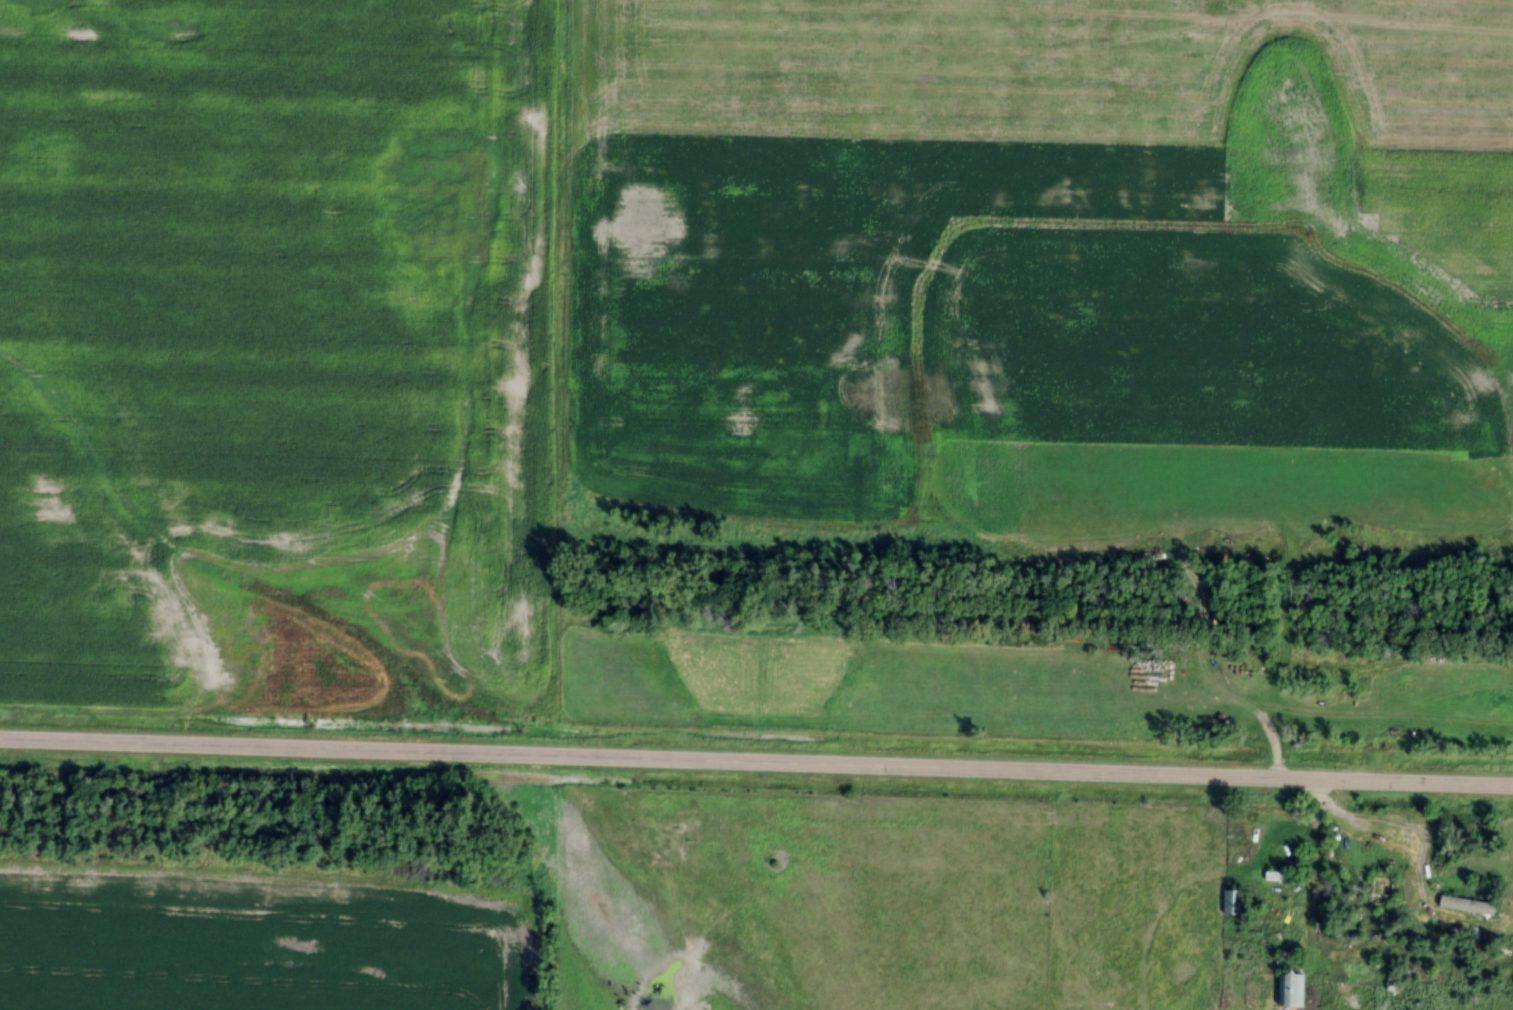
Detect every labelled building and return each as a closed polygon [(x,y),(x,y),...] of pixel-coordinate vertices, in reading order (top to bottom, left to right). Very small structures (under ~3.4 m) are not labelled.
[(1266,883),(1303,883),(1303,873),(1266,873),(1266,883)] [(1401,876),(1380,876),(1380,905),(1401,905),(1401,876)] [(1245,916),(1245,890),(1223,890),(1223,916),(1245,916)] [(1309,1007),(1309,974),(1280,974),(1280,1007),(1309,1007)]
